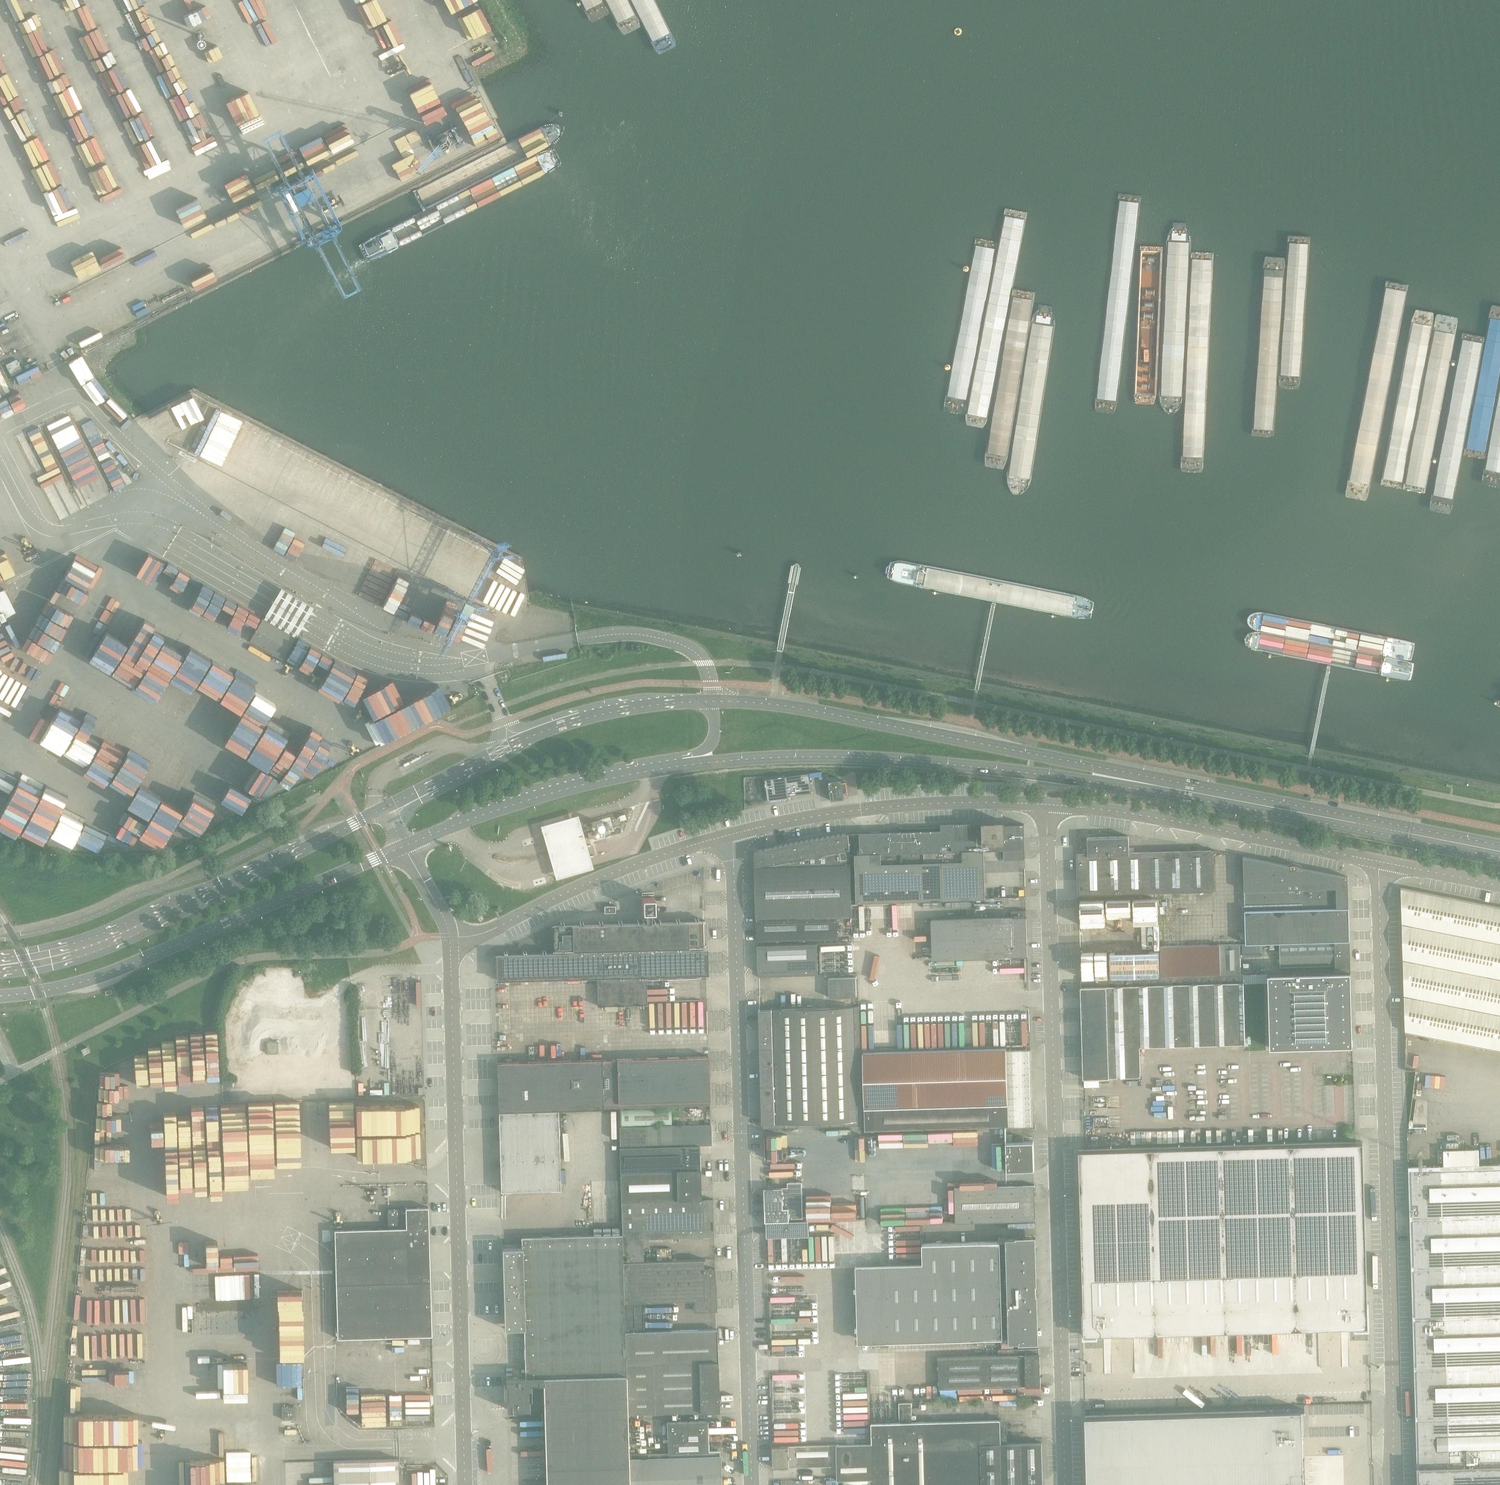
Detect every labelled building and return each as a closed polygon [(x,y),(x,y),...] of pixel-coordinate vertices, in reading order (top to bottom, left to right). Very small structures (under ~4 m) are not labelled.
[(134,471),(128,465),(123,469),(129,476),(134,471)] [(1,619),(2,621),(7,618),(6,616),(16,611),(4,588),(0,591),(0,619),(1,619)] [(295,637),(264,619),(251,641),(282,659),(295,637)] [(812,794),(809,773),(785,776),(766,779),(765,779),(766,784),(767,788),(766,789),(768,797),(768,799),(773,803),(775,802),(789,801),(788,797),(812,794)] [(848,795),(846,782),(842,783),(842,780),(829,781),(831,801),(844,799),(844,796),(848,795)] [(581,818),(543,828),(559,881),(596,870),(581,818)] [(901,832),(854,833),(857,902),(924,900),(924,901),(985,899),(984,850),(1004,850),(1004,860),(1025,859),(1024,825),(993,826),(993,822),(941,824),(942,827),(901,828),(901,832)] [(850,862),(850,848),(849,833),(834,835),(815,839),(806,840),(755,851),(755,865),(850,862)] [(1213,891),(1212,850),(1130,853),(1129,836),(1088,837),(1088,854),(1077,855),(1078,895),(1213,891)] [(1290,865),(1243,856),(1245,906),(1302,904),(1303,909),(1349,908),(1348,877),(1301,868),(1300,870),(1290,870),(1290,865)] [(852,917),(850,862),(755,865),(757,920),(837,918),(852,917)] [(1401,888),(1405,1032),(1499,1050),(1499,907),(1401,888)] [(654,922),(651,922),(651,912),(655,912),(654,898),(642,898),(643,912),(646,912),(646,922),(644,922),(644,920),(643,920),(643,922),(638,922),(638,920),(637,920),(637,922),(622,922),(622,921),(621,921),(621,922),(619,923),(619,921),(618,921),(618,923),(603,923),(603,921),(602,921),(602,923),(600,923),(600,921),(599,921),(599,923),(584,924),(583,922),(583,924),(581,924),(581,922),(580,922),(580,924),(564,924),(564,922),(563,922),(563,924),(562,924),(562,922),(561,922),(561,924),(554,924),(555,927),(556,927),(557,948),(555,948),(555,951),(561,950),(561,952),(546,953),(546,951),(545,951),(545,953),(543,953),(543,951),(542,951),(542,953),(527,953),(527,951),(526,951),(526,953),(524,953),(524,952),(523,952),(523,953),(508,954),(507,952),(507,954),(505,954),(505,952),(504,952),(504,954),(498,954),(498,957),(499,957),(500,978),(498,978),(498,980),(505,980),(505,982),(506,982),(506,980),(507,980),(507,982),(508,982),(508,980),(524,980),(524,982),(525,982),(525,980),(527,980),(527,982),(528,981),(527,980),(543,979),(543,981),(544,981),(544,979),(546,979),(546,981),(547,981),(547,979),(562,979),(562,980),(563,980),(563,979),(565,979),(565,980),(566,980),(566,979),(581,978),(582,980),(582,978),(584,978),(584,980),(585,980),(585,978),(601,978),(601,979),(602,979),(602,1006),(604,1006),(604,1007),(605,1007),(605,1006),(621,1005),(621,1007),(622,1007),(622,1005),(623,1005),(623,1007),(624,1007),(624,1005),(640,1005),(640,1006),(641,1006),(641,1005),(643,1004),(642,978),(643,978),(643,976),(658,976),(658,978),(659,978),(659,976),(661,976),(661,978),(662,978),(662,976),(677,975),(677,977),(678,977),(678,975),(680,975),(680,977),(681,977),(681,975),(697,975),(697,977),(698,977),(698,974),(699,974),(699,977),(700,977),(700,975),(704,975),(707,975),(706,972),(705,972),(704,951),(706,951),(706,944),(704,944),(704,923),(705,923),(705,920),(699,920),(699,918),(698,918),(698,920),(696,920),(696,918),(695,919),(695,920),(679,921),(679,919),(679,921),(677,921),(677,919),(676,919),(676,921),(660,921),(660,920),(659,920),(659,921),(655,921),(655,920),(654,920),(654,922)] [(1303,932),(1303,909),(1302,904),(1245,906),(1246,944),(1280,943),(1286,943),(1285,932),(1303,932)] [(1349,908),(1303,909),(1303,932),(1310,932),(1310,942),(1350,941),(1349,908)] [(1028,956),(1027,917),(1027,911),(1012,911),(1012,917),(985,918),(932,919),(933,959),(1028,956)] [(837,918),(757,920),(758,945),(774,944),(774,939),(838,938),(837,918)] [(1285,932),(1286,943),(1310,942),(1310,932),(1303,932),(1285,932)] [(1310,942),(1286,943),(1280,943),(1280,967),(1335,965),(1335,971),(1351,971),(1350,965),(1350,941),(1310,942)] [(818,943),(758,945),(759,972),(759,977),(818,975),(818,970),(818,943)] [(1220,945),(1220,975),(1240,974),(1239,944),(1220,945)] [(1353,1046),(1351,972),(1268,974),(1270,1048),(1353,1046)] [(1220,975),(1082,979),(1081,979),(1082,988),(1081,988),(1084,1078),(1140,1077),(1139,1047),(1243,1043),(1240,974),(1220,975)] [(857,997),(856,978),(829,978),(829,997),(857,997)] [(322,1015),(277,1015),(256,1005),(245,1027),(246,1053),(323,1052),(322,1015)] [(863,1125),(860,1006),(760,1009),(763,1124),(764,1129),(799,1127),(799,1123),(815,1122),(815,1127),(863,1125)] [(81,1050),(84,1055),(91,1052),(88,1047),(81,1050)] [(1008,1104),(1007,1051),(1007,1048),(863,1052),(865,1130),(1006,1126),(1006,1104),(1008,1104)] [(617,1059),(617,1060),(618,1108),(710,1105),(710,1100),(709,1056),(705,1056),(617,1059)] [(602,1059),(497,1062),(498,1111),(558,1110),(618,1108),(617,1060),(602,1060),(602,1059)] [(325,1097),(356,1097),(356,1076),(325,1076),(325,1097)] [(671,1124),(671,1109),(621,1110),(621,1125),(671,1124)] [(558,1110),(498,1111),(501,1191),(561,1190),(558,1110)] [(712,1145),(711,1125),(619,1127),(620,1147),(691,1145),(699,1145),(712,1145)] [(782,1134),(768,1134),(769,1159),(783,1158),(782,1134)] [(1034,1170),(1034,1142),(1024,1142),(1023,1137),(1018,1137),(1017,1138),(1016,1138),(1015,1139),(1015,1140),(1015,1142),(1006,1142),(1007,1170),(1034,1170)] [(1363,1142),(1079,1150),(1084,1313),(1084,1336),(1096,1336),(1096,1334),(1356,1327),(1356,1329),(1368,1328),(1368,1305),(1363,1142)] [(700,1146),(620,1148),(620,1172),(700,1170),(700,1146)] [(1411,1167),(1409,1167),(1409,1170),(1410,1170),(1411,1217),(1410,1217),(1411,1226),(1412,1267),(1412,1270),(1413,1269),(1414,1306),(1413,1307),(1413,1308),(1414,1308),(1414,1316),(1413,1316),(1413,1319),(1414,1319),(1415,1337),(1414,1337),(1414,1339),(1415,1339),(1415,1347),(1414,1347),(1414,1348),(1415,1348),(1415,1367),(1415,1369),(1417,1405),(1416,1405),(1416,1408),(1417,1408),(1418,1416),(1416,1416),(1416,1419),(1418,1419),(1418,1427),(1417,1427),(1417,1428),(1417,1431),(1418,1466),(1417,1466),(1418,1484),(1499,1484),(1499,1165),(1411,1167)] [(700,1170),(620,1172),(621,1202),(701,1200),(700,1170)] [(790,1182),(791,1207),(803,1206),(802,1181),(790,1182)] [(955,1188),(956,1223),(1036,1221),(1035,1185),(955,1188)] [(790,1221),(789,1188),(789,1187),(776,1187),(776,1188),(765,1189),(766,1222),(767,1222),(790,1221)] [(713,1199),(701,1200),(621,1202),(622,1234),(623,1262),(644,1261),(643,1239),(714,1237),(713,1199)] [(906,1202),(881,1203),(882,1222),(906,1221),(906,1202)] [(432,1335),(429,1246),(428,1207),(388,1209),(388,1229),(335,1230),(338,1338),(432,1335)] [(767,1222),(768,1237),(771,1236),(809,1236),(809,1220),(790,1221),(767,1222)] [(622,1234),(521,1237),(521,1247),(502,1248),(505,1328),(524,1328),(525,1378),(543,1377),(626,1375),(626,1364),(623,1262),(622,1234)] [(923,1244),(923,1265),(923,1272),(885,1273),(887,1341),(1003,1338),(1009,1338),(1009,1342),(1024,1341),(1024,1342),(1039,1342),(1038,1298),(1037,1298),(1036,1279),(1038,1279),(1036,1235),(1021,1236),(1021,1237),(1006,1237),(1007,1241),(1000,1241),(923,1244)] [(719,1411),(718,1361),(717,1329),(644,1331),(643,1302),(694,1300),(694,1310),(716,1310),(715,1269),(703,1269),(703,1260),(705,1260),(644,1261),(623,1262),(626,1364),(626,1375),(627,1414),(719,1411)] [(1039,1349),(999,1350),(999,1355),(939,1357),(940,1389),(1041,1386),(1040,1354),(1039,1354),(1039,1349)] [(627,1414),(626,1375),(543,1377),(544,1408),(546,1484),(629,1484),(628,1454),(627,1414)] [(508,1409),(544,1408),(543,1377),(525,1378),(506,1378),(506,1379),(507,1379),(508,1409)] [(872,1423),(872,1433),(872,1443),(873,1478),(874,1484),(1043,1484),(1042,1442),(1035,1442),(1008,1443),(1002,1443),(1001,1419),(912,1422),(912,1403),(899,1403),(900,1422),(893,1422),(872,1423)] [(296,1407),(282,1407),(282,1420),(296,1419),(296,1407)] [(1085,1416),(1087,1484),(1304,1484),(1303,1457),(1302,1410),(1085,1416)] [(708,1421),(692,1421),(667,1422),(668,1453),(709,1451),(708,1421)] [(224,1432),(185,1432),(185,1457),(224,1456),(224,1432)] [(837,1445),(773,1446),(773,1467),(839,1466),(839,1479),(842,1479),(873,1478),(872,1443),(837,1444),(837,1445)] [(668,1453),(628,1454),(629,1484),(722,1484),(721,1456),(720,1456),(720,1451),(709,1451),(668,1453)] [(225,1459),(200,1459),(200,1483),(225,1483),(225,1459)] [(398,1459),(333,1461),(334,1484),(399,1484),(398,1459)]
